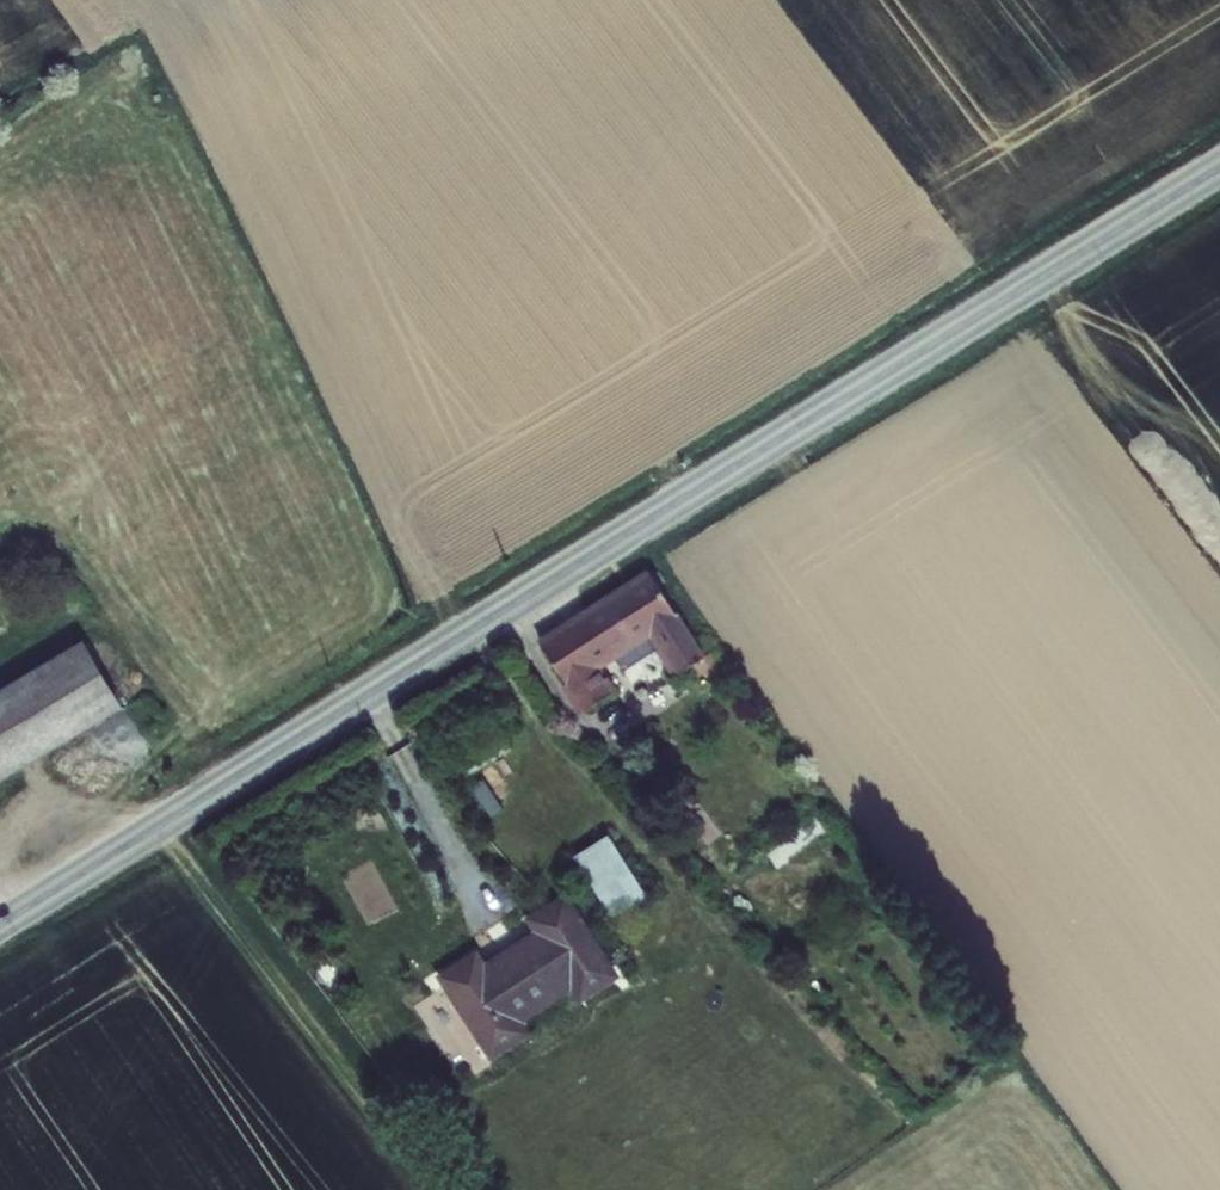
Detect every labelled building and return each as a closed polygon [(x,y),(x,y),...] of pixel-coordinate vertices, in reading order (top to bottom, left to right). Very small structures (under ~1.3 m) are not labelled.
[(661,672),(699,648),(647,569),(535,640),(577,705),(607,688),(592,662),(633,636),(661,672)] [(85,645),(0,695),(0,780),(122,708),(85,645)] [(578,840),(597,869),(636,844),(617,815),(578,840)] [(444,970),(462,1000),(585,922),(567,892),(528,915),(535,928),(486,959),(477,949),(444,970)] [(462,1000),(491,1047),(523,1028),(516,1016),(568,980),(579,991),(614,970),(585,922),(462,1000)]
